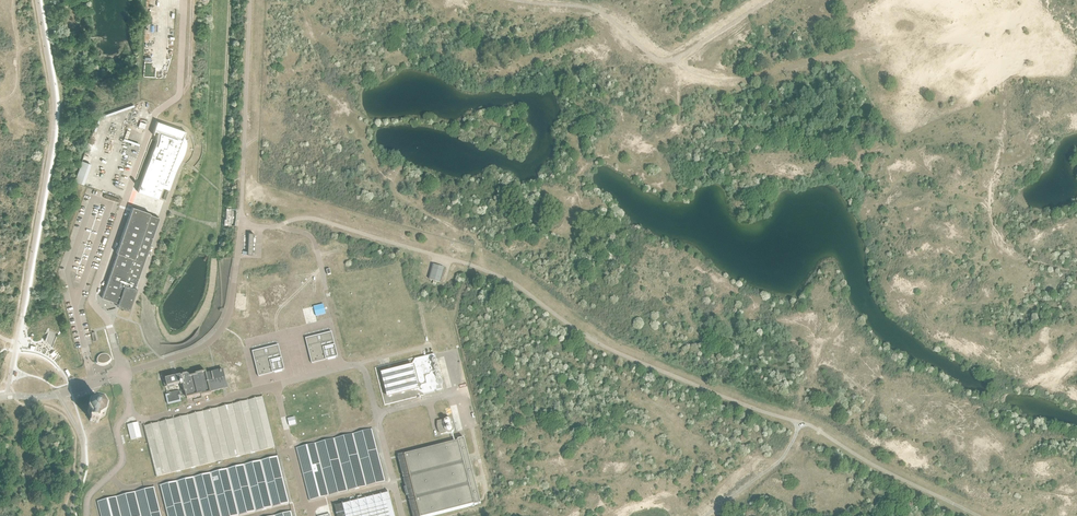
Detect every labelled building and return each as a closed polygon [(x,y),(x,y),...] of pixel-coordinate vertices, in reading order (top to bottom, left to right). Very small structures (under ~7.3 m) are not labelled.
[(183,157),(184,153),(185,149),(186,145),(186,144),(186,143),(186,141),(185,139),(184,138),(183,136),(185,131),(184,131),(183,133),(180,132),(181,131),(158,123),(155,131),(158,132),(155,140),(137,191),(157,198),(161,187),(169,190),(174,175),(177,169),(180,163),(181,161),(183,157)] [(134,288),(159,218),(149,214),(149,213),(132,207),(116,253),(117,253),(101,298),(117,303),(116,306),(120,307),(128,310),(134,294),(135,291),(136,288),(134,288)] [(224,219),(224,226),(232,226),(232,209),(226,209),(226,219),(224,219)] [(252,252),(253,233),(248,233),(247,251),(243,251),(242,254),(253,255),(253,252),(252,252)] [(444,269),(444,268),(445,268),(434,265),(433,265),(429,280),(440,283),(444,269)] [(454,274),(446,282),(449,285),(457,276),(454,274)] [(324,304),(313,307),(316,316),(326,314),(324,304)] [(45,338),(45,339),(51,346),(57,334),(49,330),(48,333),(46,337),(45,338)] [(335,345),(333,345),(331,337),(333,337),(332,332),(314,336),(314,337),(307,339),(307,338),(305,338),(307,344),(308,343),(310,353),(309,353),(312,364),(313,363),(313,362),(325,358),(326,360),(338,357),(335,345)] [(285,370),(282,358),(280,359),(279,354),(278,351),(280,350),(279,345),(262,349),(262,350),(261,350),(254,352),(253,351),(252,352),(259,377),(260,377),(259,375),(261,375),(272,372),(273,373),(285,370)] [(112,359),(111,358),(111,357),(110,357),(109,355),(108,354),(107,354),(105,353),(104,353),(103,353),(102,353),(101,353),(101,354),(100,354),(99,355),(98,355),(98,356),(97,356),(97,357),(96,358),(96,359),(96,360),(96,361),(96,362),(96,364),(97,364),(98,365),(100,366),(101,366),(102,366),(104,366),(105,366),(106,365),(107,365),(108,364),(109,364),(110,363),(111,362),(111,361),(112,360),(112,359)] [(441,380),(440,378),(441,377),(441,376),(441,375),(441,374),(440,373),(439,373),(438,371),(439,370),(439,369),(439,368),(439,367),(438,366),(437,366),(437,364),(437,363),(438,362),(438,361),(437,360),(436,359),(435,359),(434,354),(434,355),(424,357),(415,359),(415,358),(376,368),(385,405),(424,395),(424,394),(443,389),(443,390),(442,385),(443,384),(443,383),(443,382),(442,381),(442,380),(441,380)] [(187,399),(201,395),(202,397),(212,394),(211,392),(227,388),(223,370),(208,374),(208,372),(207,373),(206,372),(196,375),(197,376),(190,377),(190,376),(189,376),(188,375),(187,375),(184,376),(184,375),(183,376),(182,377),(181,377),(181,376),(180,376),(180,377),(178,377),(177,377),(174,378),(173,378),(170,379),(170,377),(169,378),(167,378),(166,378),(167,380),(166,380),(164,381),(164,380),(163,381),(164,382),(165,387),(165,388),(166,388),(168,395),(166,395),(168,404),(181,401),(180,398),(187,397),(187,399)] [(243,402),(164,421),(144,426),(156,477),(218,462),(218,463),(223,461),(223,460),(276,447),(263,397),(243,402)] [(105,416),(107,409),(103,402),(96,400),(89,404),(87,411),(91,417),(90,418),(90,421),(99,423),(99,420),(105,416)] [(294,417),(288,419),(289,426),(296,424),(294,417)] [(452,425),(452,424),(452,423),(452,422),(452,420),(451,419),(450,419),(450,418),(448,418),(447,418),(446,418),(444,419),(444,420),(438,422),(437,424),(437,427),(438,429),(439,432),(440,434),(441,435),(445,433),(447,433),(448,434),(450,434),(451,433),(452,433),(453,432),(454,430),(454,429),(454,428),(453,426),(452,425)] [(138,423),(128,425),(131,440),(142,437),(138,423)] [(386,481),(379,454),(373,429),(296,448),(309,501),(355,489),(386,481)] [(462,439),(398,455),(398,457),(403,477),(404,477),(404,479),(409,499),(410,501),(409,501),(413,515),(432,515),(481,504),(464,438),(462,439)] [(160,485),(168,515),(239,515),(290,504),(284,479),(278,456),(160,485)] [(128,494),(97,502),(101,515),(162,515),(155,487),(128,494)] [(388,492),(388,493),(336,506),(335,505),(335,506),(337,515),(395,515),(389,492),(388,492)]
